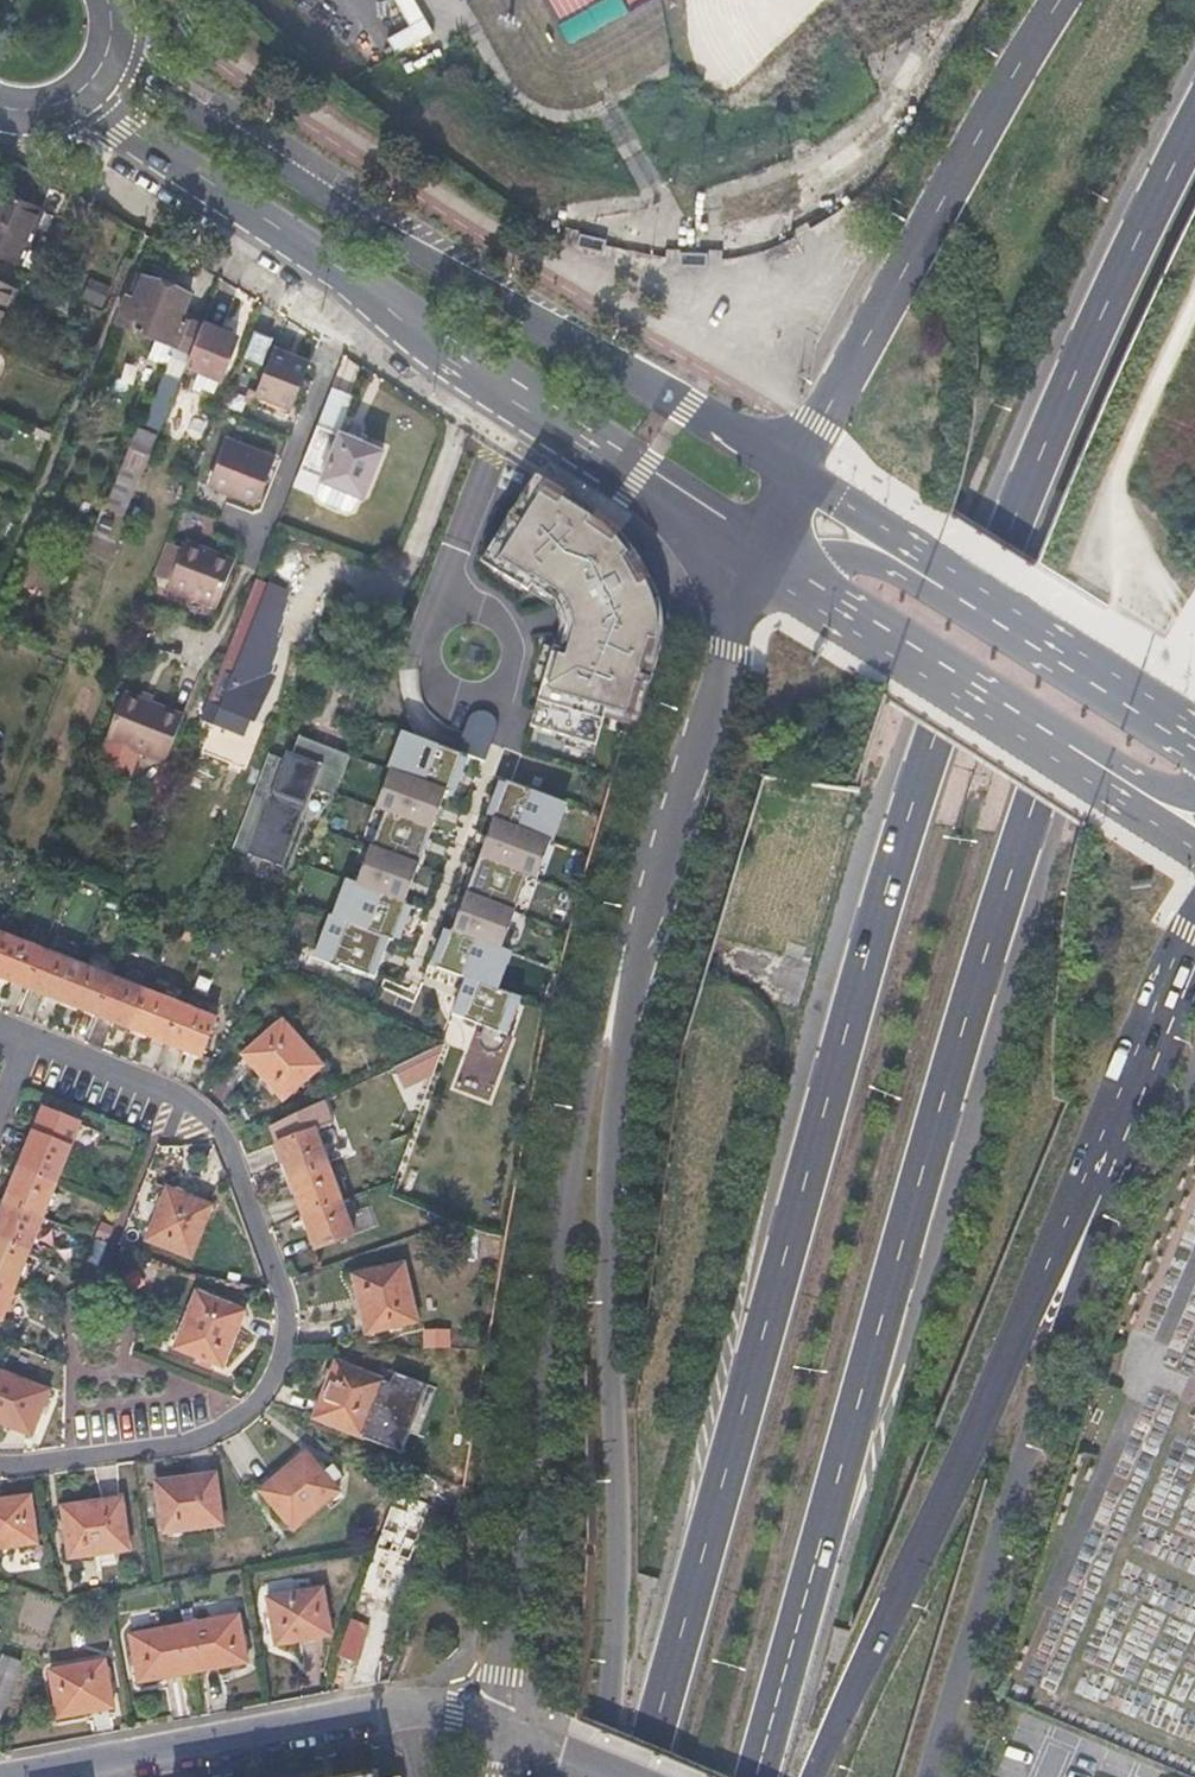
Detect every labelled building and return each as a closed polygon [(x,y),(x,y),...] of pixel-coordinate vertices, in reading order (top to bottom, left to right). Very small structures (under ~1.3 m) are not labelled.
[(410,26),(389,38),(397,52),(432,32),(413,0),(395,0),(410,26)] [(692,12),(704,83),(799,67),(787,0),(760,0),(692,12)] [(40,207),(0,191),(0,254),(19,262),(40,207)] [(577,247),(580,260),(611,253),(608,240),(577,247)] [(709,253),(681,253),(681,266),(709,267),(709,253)] [(133,299),(127,297),(116,323),(171,344),(167,354),(171,356),(165,374),(179,380),(185,367),(201,328),(180,320),(190,295),(143,277),(133,299)] [(14,287),(0,281),(0,320),(14,287)] [(202,325),(201,328),(185,367),(198,372),(192,385),(210,391),(233,338),(202,325)] [(261,364),(270,340),(255,333),(245,357),(261,364)] [(318,367),(274,348),(257,388),(255,392),(300,412),(312,379),(318,367)] [(341,431),(318,422),(300,466),(367,492),(385,445),(343,428),(341,431)] [(123,466),(142,473),(156,437),(138,430),(123,466)] [(224,443),(207,437),(194,469),(211,476),(209,482),(256,500),(274,455),(227,437),(224,443)] [(528,488),(486,568),(518,577),(542,597),(556,630),(556,654),(538,708),(627,739),(638,719),(649,683),(647,609),(628,564),(594,523),(528,488)] [(215,604),(233,558),(185,539),(168,586),(215,604)] [(220,713),(265,722),(291,589),(246,581),(220,713)] [(174,745),(192,698),(133,675),(114,722),(174,745)] [(384,904),(409,910),(430,836),(451,841),(474,755),(400,735),(379,814),(383,816),(364,885),(347,881),(339,913),(379,924),(384,904)] [(288,760),(266,753),(234,849),(288,867),(314,789),(336,796),(350,754),(296,736),(288,760)] [(464,912),(512,928),(528,879),(543,884),(569,803),(505,782),(464,912)] [(217,1019),(52,952),(0,932),(0,974),(203,1055),(217,1019)] [(309,1068),(272,1022),(231,1056),(269,1100),(309,1068)] [(42,1108),(32,1132),(70,1146),(79,1122),(42,1108)] [(355,1233),(319,1127),(279,1141),(316,1247),(355,1233)] [(32,1132),(0,1213),(0,1320),(70,1146),(32,1132)] [(191,1257),(213,1205),(167,1186),(145,1237),(191,1257)] [(416,1320),(403,1261),(352,1274),(365,1333),(416,1320)] [(221,1367),(243,1312),(195,1293),(173,1346),(221,1367)] [(362,1435),(384,1379),(337,1361),(315,1418),(362,1435)] [(0,1372),(0,1423),(30,1435),(48,1391),(0,1372)] [(297,1533),(342,1492),(308,1455),(263,1495),(297,1533)] [(222,1524),(215,1472),(154,1480),(161,1532),(222,1524)] [(28,1490),(0,1492),(0,1541),(31,1538),(28,1490)] [(128,1549),(121,1500),(62,1508),(67,1557),(128,1549)] [(413,1553),(425,1518),(393,1506),(381,1540),(413,1553)] [(330,1633),(321,1585),(266,1595),(275,1643),(330,1633)] [(246,1661),(238,1614),(130,1634),(138,1681),(246,1661)] [(366,1624),(348,1618),(335,1651),(354,1657),(366,1624)] [(17,1658),(0,1652),(0,1708),(17,1658)] [(112,1662),(49,1667),(54,1722),(117,1717),(112,1662)]
